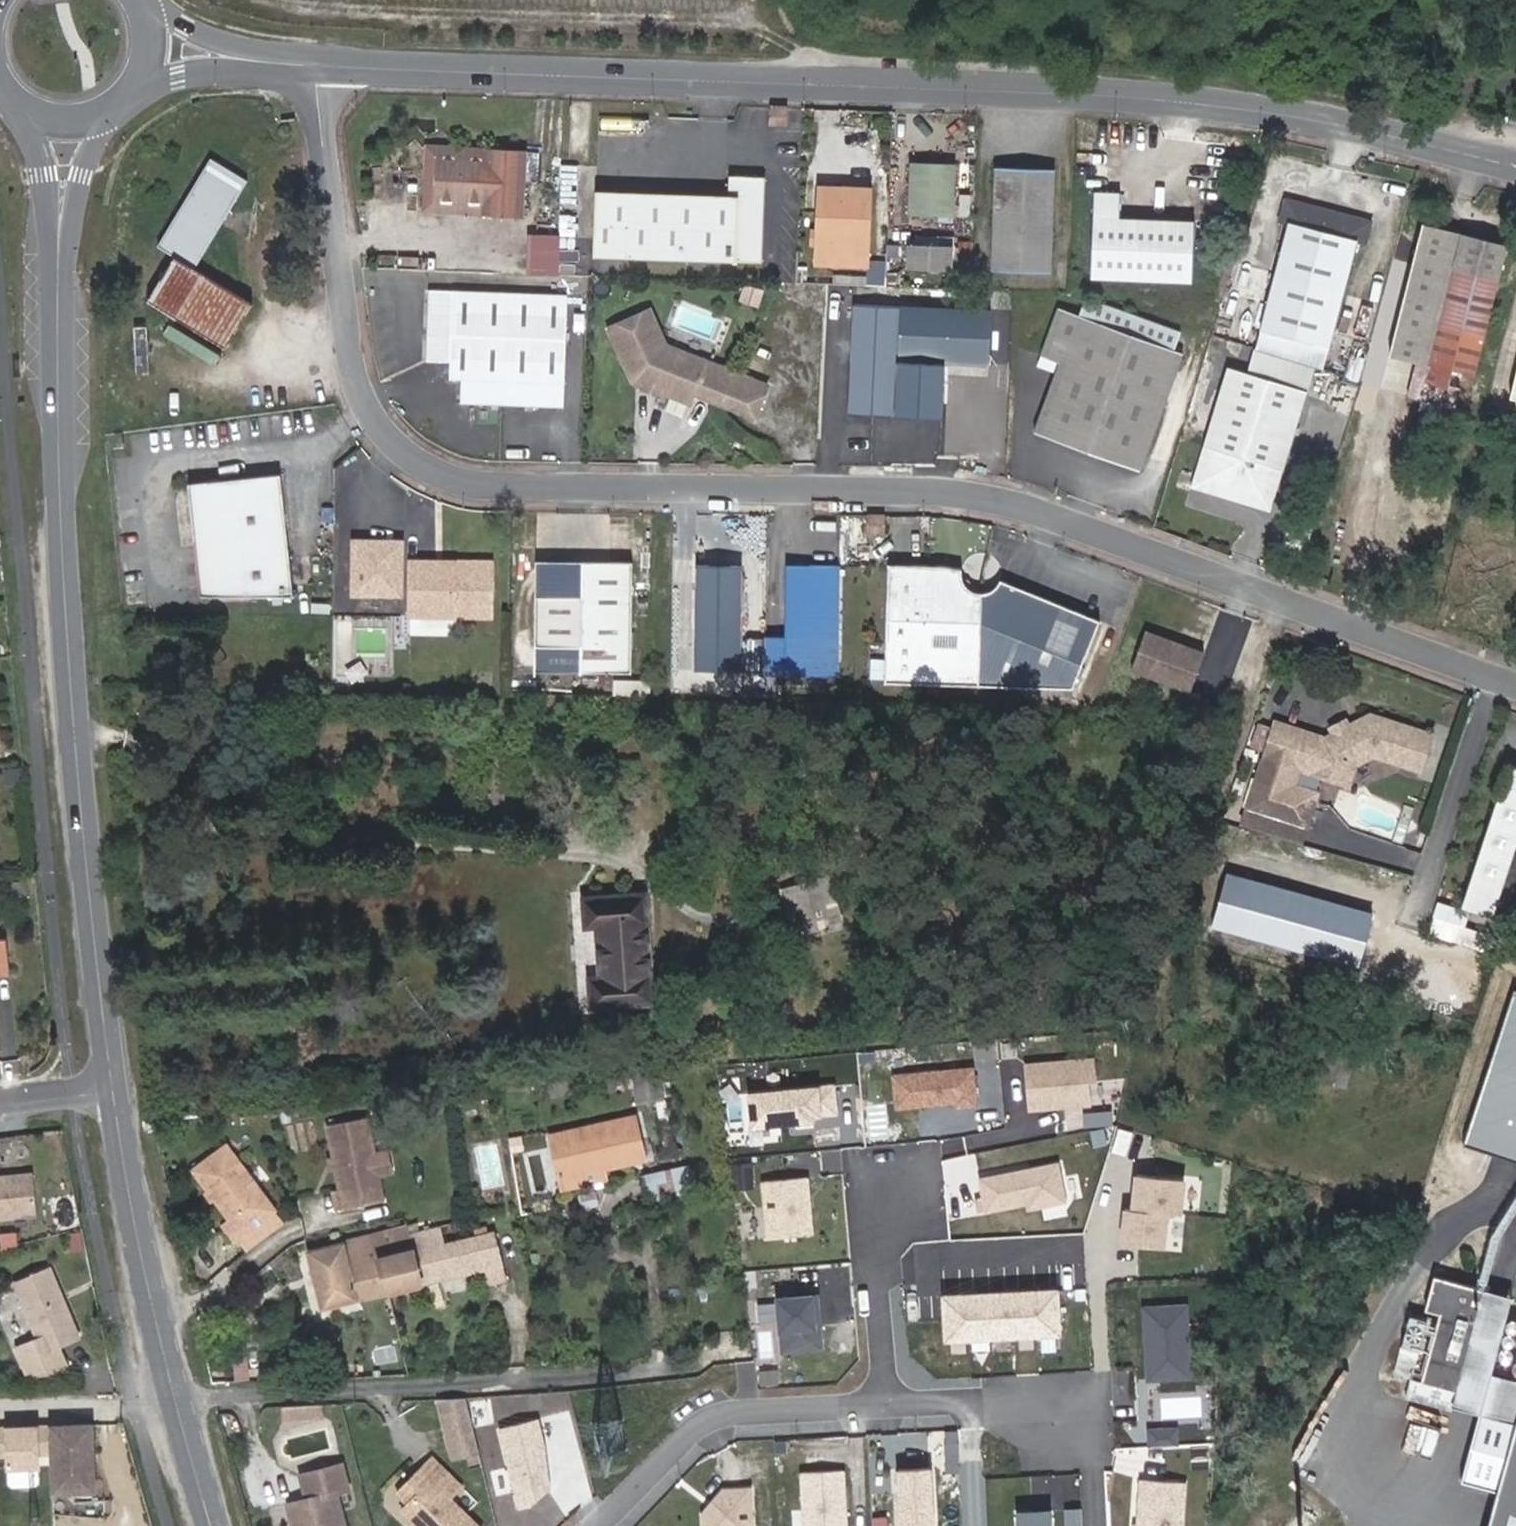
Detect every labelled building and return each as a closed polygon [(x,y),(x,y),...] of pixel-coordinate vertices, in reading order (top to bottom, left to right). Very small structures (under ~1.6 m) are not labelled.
[(423,208),(480,211),(481,200),(434,198),(436,155),(484,157),(484,147),(426,144),(423,208)] [(526,150),(484,147),(484,157),(436,155),(434,198),(481,200),(480,211),(522,213),(526,150)] [(955,161),(909,160),(908,212),(953,213),(955,161)] [(206,162),(156,251),(172,261),(148,306),(226,351),(251,307),(193,273),(243,184),(206,162)] [(1053,168),(994,166),(991,265),(1050,267),(1053,168)] [(762,171),(728,170),(727,188),(595,188),(594,251),(761,252),(762,171)] [(867,188),(817,187),(815,260),(864,261),(867,188)] [(1122,190),(1094,189),(1091,275),(1194,278),(1196,218),(1121,216),(1122,190)] [(1357,233),(1288,215),(1260,323),(1329,341),(1357,233)] [(1507,245),(1463,236),(1422,226),(1389,372),(1430,381),(1474,391),(1507,245)] [(531,229),(527,269),(560,271),(563,231),(531,229)] [(948,238),(903,237),(902,260),(948,260),(948,238)] [(566,292),(430,290),(428,360),(452,360),(451,377),(463,377),(463,400),(564,402),(566,292)] [(851,300),(849,409),(893,410),(895,354),(896,301),(851,300)] [(1181,345),(1056,300),(1038,348),(1057,356),(1032,425),(1138,464),(1181,345)] [(986,302),(896,301),(895,354),(985,356),(986,302)] [(648,307),(609,326),(632,376),(690,397),(694,386),(755,409),(766,379),(664,342),(648,307)] [(1304,384),(1226,360),(1201,439),(1210,442),(1200,474),(1260,492),(1270,461),(1279,464),(1304,384)] [(944,415),(946,363),(901,362),(899,413),(944,415)] [(1210,442),(1201,439),(1188,480),(1266,505),(1279,464),(1270,461),(1260,492),(1200,474),(1210,442)] [(278,473),(186,482),(197,593),(289,594),(278,473)] [(864,509),(864,528),(881,528),(881,510),(864,509)] [(396,541),(349,541),(349,594),(396,594),(396,541)] [(532,592),(578,593),(579,558),(533,557),(532,592)] [(627,667),(628,558),(579,558),(578,593),(532,592),(532,642),(578,643),(578,666),(627,667)] [(886,676),(976,678),(978,586),(973,585),(968,583),(964,580),(961,576),(959,573),(959,565),(948,576),(887,560),(886,676)] [(488,561),(406,562),(406,615),(487,615),(488,561)] [(740,669),(741,563),(699,562),(697,668),(740,669)] [(837,683),(839,566),(786,565),(785,635),(765,634),(764,682),(837,683)] [(978,586),(976,678),(1072,680),(1098,613),(999,574),(995,580),(990,583),(985,585),(978,586)] [(1202,651),(1144,631),(1131,667),(1190,687),(1202,651)] [(1342,760),(1356,763),(1375,754),(1422,769),(1432,734),(1372,714),(1350,724),(1334,732),(1325,736),(1324,741),(1314,739),(1312,731),(1276,720),(1266,753),(1339,773),(1342,760)] [(1332,726),(1334,732),(1350,724),(1347,719),(1332,726)] [(1324,741),(1325,736),(1312,731),(1314,739),(1324,741)] [(7,763),(23,762),(22,750),(6,752),(7,763)] [(1339,773),(1266,753),(1258,776),(1317,793),(1317,791),(1294,784),(1299,766),(1337,779),(1339,773)] [(1352,777),(1356,763),(1342,760),(1339,773),(1352,777)] [(1515,825),(1515,767),(1509,765),(1492,818),(1515,825)] [(1352,777),(1339,773),(1337,779),(1350,782),(1352,777)] [(1317,793),(1258,776),(1243,823),(1301,842),(1317,793)] [(1492,818),(1479,857),(1509,866),(1515,846),(1515,825),(1492,818)] [(1509,866),(1479,857),(1478,858),(1463,905),(1493,916),(1509,866)] [(1305,953),(1320,899),(1232,876),(1217,928),(1305,953)] [(826,880),(783,892),(794,933),(838,921),(826,880)] [(27,883),(13,884),(14,895),(28,893),(27,883)] [(592,1008),(652,1003),(644,896),(584,900),(586,928),(597,929),(600,980),(590,980),(592,1008)] [(1320,899),(1305,953),(1334,961),(1349,907),(1320,899)] [(9,977),(6,939),(0,940),(0,978),(9,977)] [(1091,1058),(1025,1066),(1030,1110),(1096,1103),(1091,1058)] [(973,1067),(891,1074),(894,1109),(977,1101),(973,1067)] [(833,1083),(748,1092),(751,1125),(837,1117),(833,1083)] [(444,1099),(430,1102),(432,1115),(446,1113),(444,1099)] [(369,1120),(335,1126),(347,1189),(336,1191),(339,1210),(385,1202),(380,1177),(393,1175),(390,1154),(376,1157),(369,1120)] [(633,1120),(550,1138),(562,1189),(603,1180),(601,1170),(641,1160),(633,1120)] [(227,1149),(197,1171),(233,1220),(228,1224),(238,1238),(239,1237),(248,1250),(278,1228),(269,1216),(274,1212),(227,1149)] [(1058,1162),(981,1177),(988,1212),(1024,1204),(1025,1212),(1066,1203),(1058,1162)] [(670,1167),(645,1173),(651,1199),(676,1193),(670,1167)] [(0,1175),(0,1217),(35,1214),(31,1172),(0,1175)] [(1187,1179),(1135,1175),(1133,1209),(1125,1209),(1122,1242),(1169,1246),(1171,1214),(1184,1215),(1187,1179)] [(812,1235),(807,1177),(761,1180),(766,1239),(812,1235)] [(381,1259),(389,1294),(501,1266),(493,1232),(442,1245),(437,1227),(418,1232),(409,1234),(413,1251),(381,1259)] [(323,1311),(389,1294),(381,1259),(413,1251),(409,1234),(407,1228),(307,1253),(323,1311)] [(48,1269),(13,1284),(42,1352),(77,1337),(48,1269)] [(1455,1390),(1480,1293),(1481,1289),(1431,1275),(1423,1310),(1437,1314),(1419,1381),(1455,1390)] [(1059,1288),(942,1293),(945,1342),(1061,1337),(1059,1288)] [(821,1356),(816,1292),(778,1295),(782,1359),(821,1356)] [(1480,1293),(1455,1390),(1453,1396),(1515,1413),(1515,1380),(1491,1374),(1509,1300),(1480,1293)] [(1509,1300),(1491,1374),(1515,1380),(1515,1302),(1509,1300)] [(1192,1380),(1189,1304),(1144,1306),(1147,1382),(1192,1380)] [(1425,1319),(1408,1315),(1393,1373),(1409,1378),(1425,1319)] [(248,1359),(236,1360),(236,1377),(249,1377),(248,1359)] [(1453,1396),(1455,1390),(1419,1381),(1416,1394),(1451,1403),(1453,1396)] [(470,1419),(465,1396),(439,1397),(446,1425),(470,1419)] [(282,1406),(283,1419),(323,1416),(322,1404),(282,1406)] [(1515,1421),(1496,1490),(1515,1495),(1515,1417),(1515,1421)] [(470,1419),(446,1425),(453,1455),(478,1449),(470,1419)] [(542,1421),(498,1430),(515,1508),(530,1510),(551,1485),(542,1421)] [(1148,1424),(1149,1441),(1181,1440),(1180,1422),(1148,1424)] [(6,1450),(6,1463),(6,1474),(10,1478),(32,1478),(36,1474),(36,1463),(37,1463),(37,1450),(51,1450),(51,1490),(92,1490),(93,1424),(0,1423),(0,1450),(6,1450)] [(417,1470),(428,1481),(407,1502),(399,1510),(415,1525),(475,1525),(448,1498),(459,1486),(430,1457),(417,1470)] [(294,1525),(345,1525),(338,1493),(349,1490),(343,1464),(297,1476),(302,1500),(289,1504),(294,1525)] [(892,1469),(895,1525),(934,1525),(931,1467),(892,1469)] [(397,1491),(407,1502),(428,1481),(417,1470),(397,1491)] [(845,1471),(800,1473),(803,1525),(848,1525),(845,1471)] [(1186,1482),(1143,1479),(1139,1525),(1183,1525),(1186,1482)] [(753,1488),(722,1488),(699,1513),(699,1525),(754,1525),(753,1488)] [(1496,1490),(1486,1525),(1515,1525),(1515,1495),(1496,1490)] [(1019,1511),(1020,1525),(1052,1525),(1052,1510),(1019,1511)]
